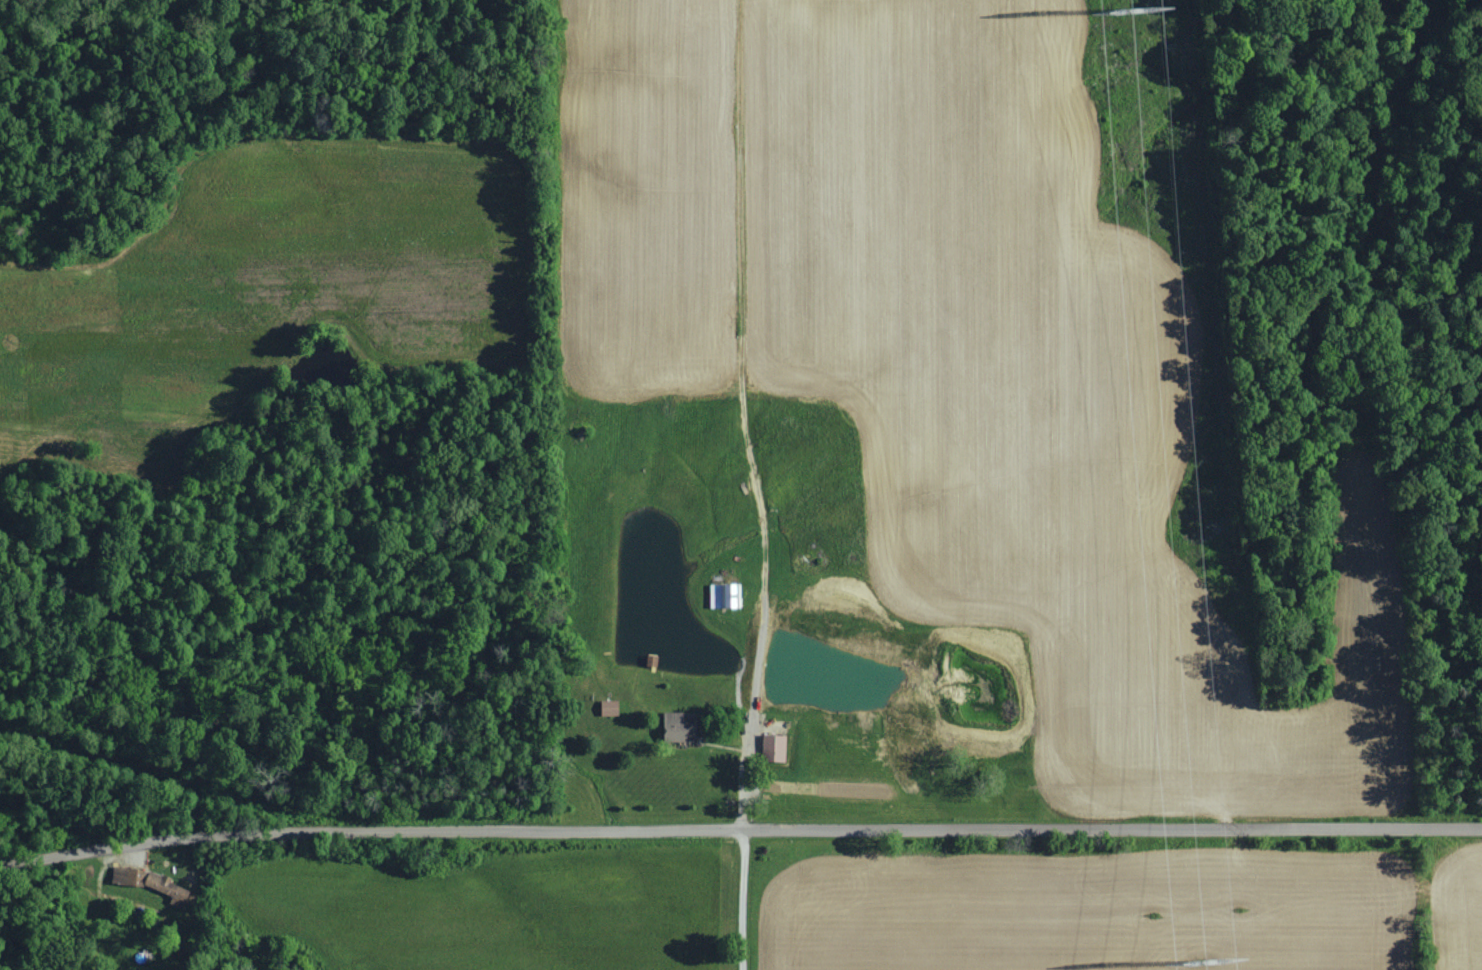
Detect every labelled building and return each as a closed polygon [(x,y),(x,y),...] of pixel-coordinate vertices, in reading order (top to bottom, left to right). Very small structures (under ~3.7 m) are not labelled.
[(712,584),(712,609),(743,608),(743,584),(712,584)] [(604,701),(604,716),(621,717),(621,701),(604,701)] [(668,713),(669,742),(698,741),(698,719),(687,719),(687,712),(668,713)] [(789,736),(766,735),(765,761),(788,762),(789,736)] [(112,884),(147,887),(172,897),(173,897),(172,905),(185,910),(192,891),(169,883),(170,877),(163,876),(154,873),(146,872),(140,870),(114,867),(112,884)]
